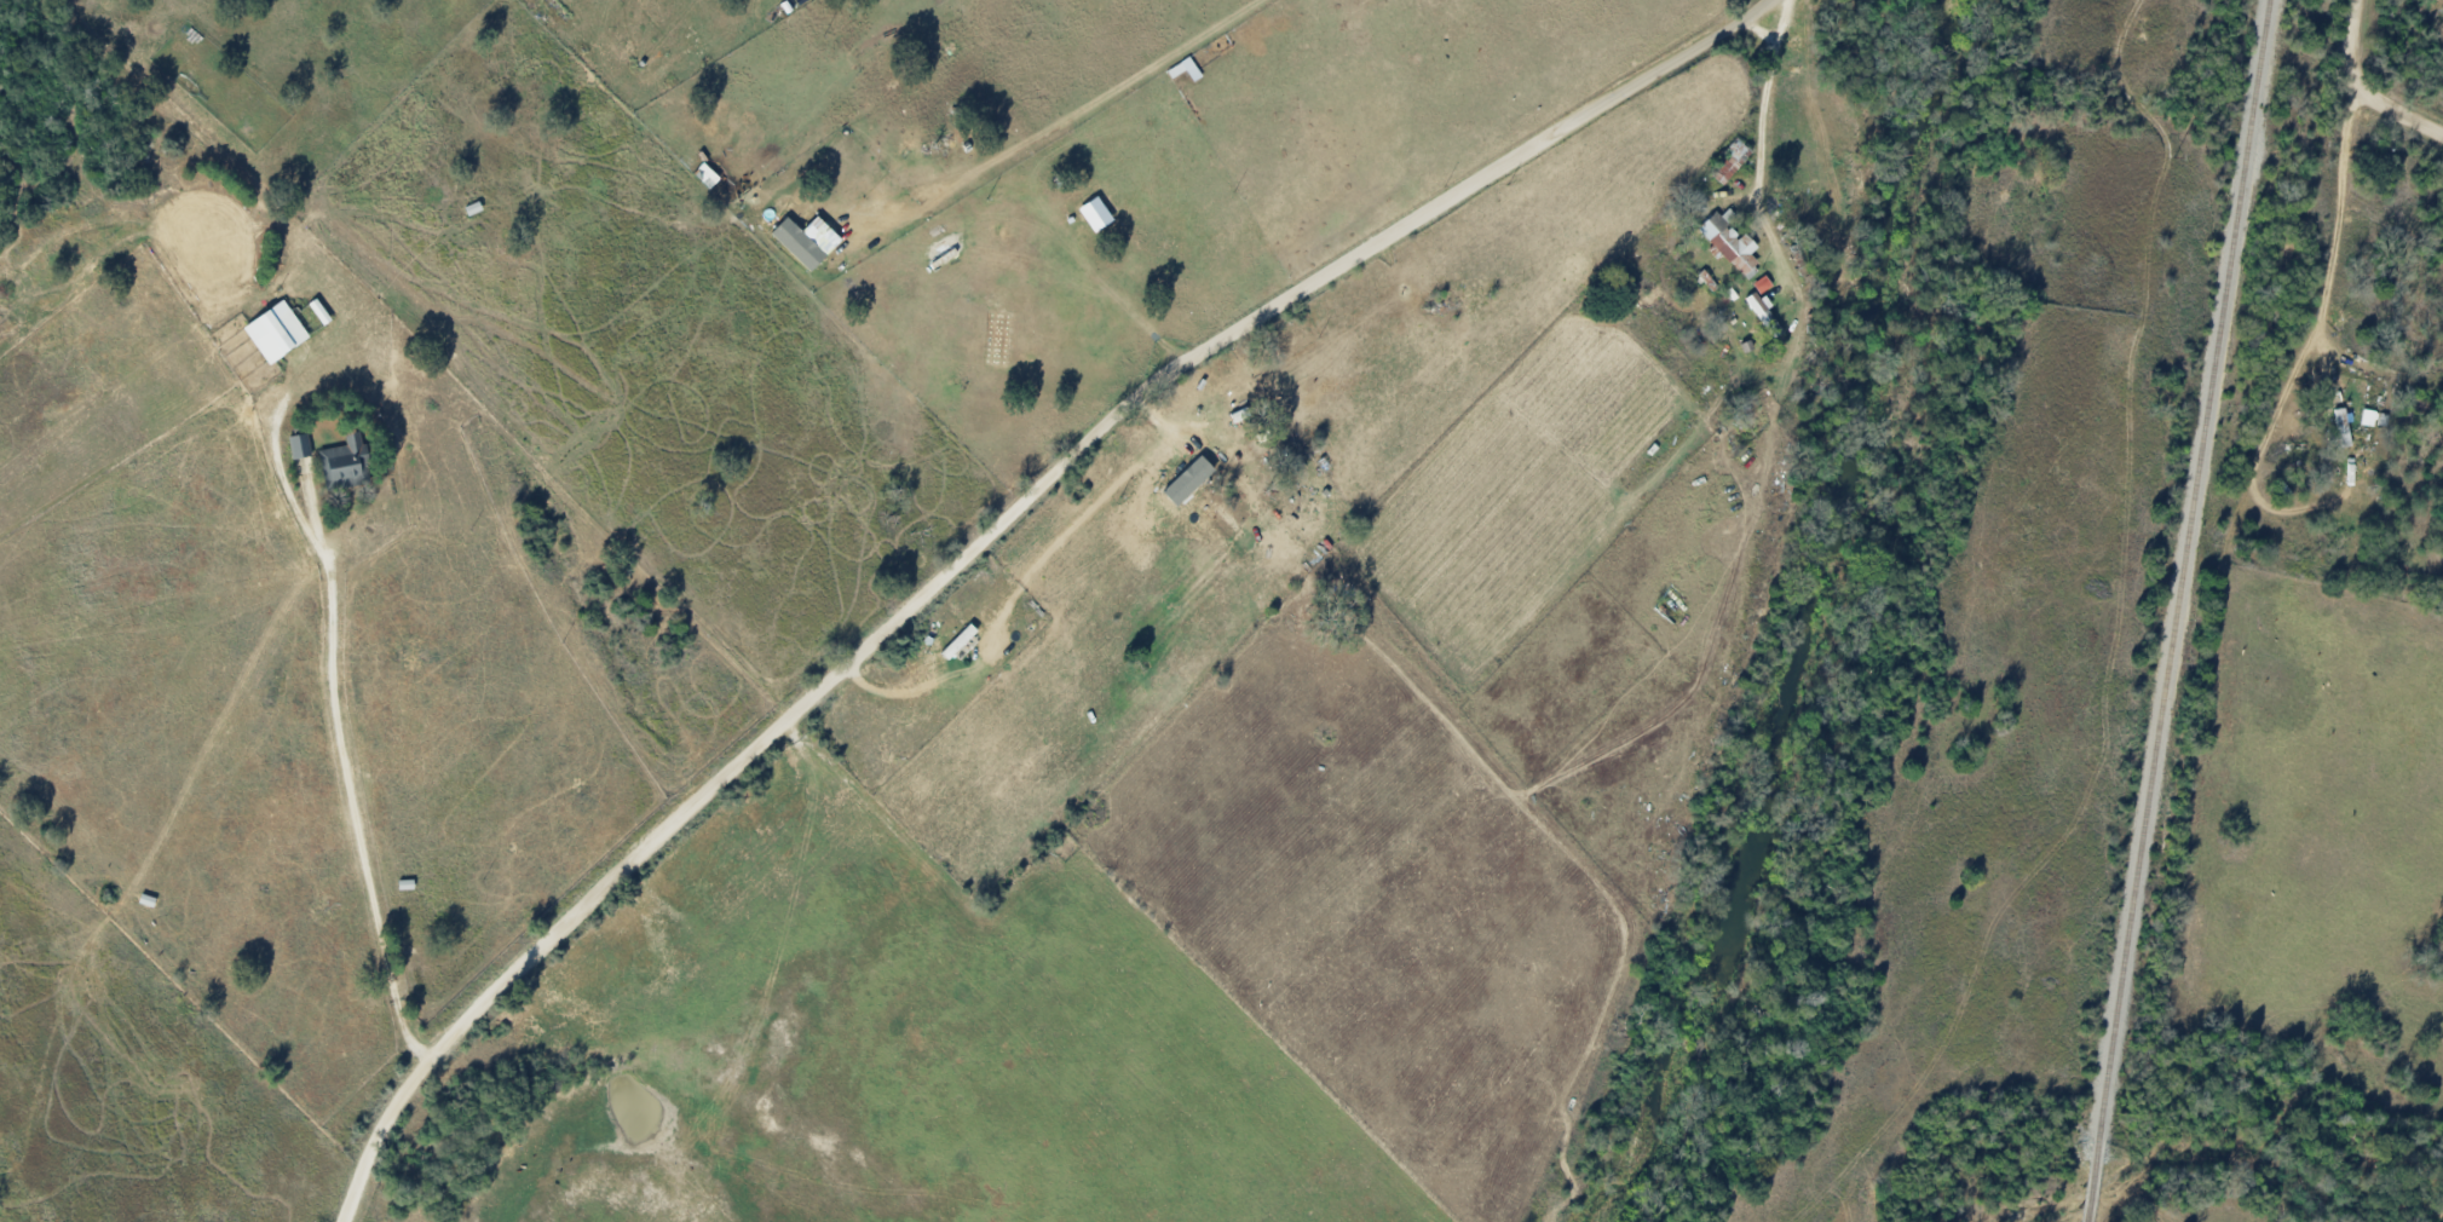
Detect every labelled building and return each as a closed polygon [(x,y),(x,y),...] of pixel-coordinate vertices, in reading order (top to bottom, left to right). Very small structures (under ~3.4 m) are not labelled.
[(1725,180),(1751,156),(1746,150),(1735,160),(1730,156),(1716,170),(1725,180)] [(1113,221),(1097,196),(1078,209),(1094,234),(1113,221)] [(1742,276),(1757,262),(1750,255),(1757,247),(1744,234),(1739,239),(1726,226),(1736,217),(1728,210),(1721,217),(1715,212),(1697,230),(1742,276)] [(826,255),(786,217),(770,234),(810,271),(826,255)] [(1773,287),(1765,275),(1752,284),(1759,295),(1773,287)] [(1746,297),(1762,328),(1773,322),(1757,291),(1746,297)] [(266,365),(308,339),(285,300),(243,326),(266,365)] [(2333,411),(2342,448),(2352,446),(2343,409),(2333,411)] [(2375,428),(2377,412),(2363,410),(2360,426),(2375,428)] [(346,447),(319,451),(324,483),(370,476),(365,443),(361,444),(359,432),(344,434),(346,447)] [(287,438),(292,460),(312,455),(306,434),(287,438)] [(941,654),(948,661),(977,631),(969,624),(941,654)]
